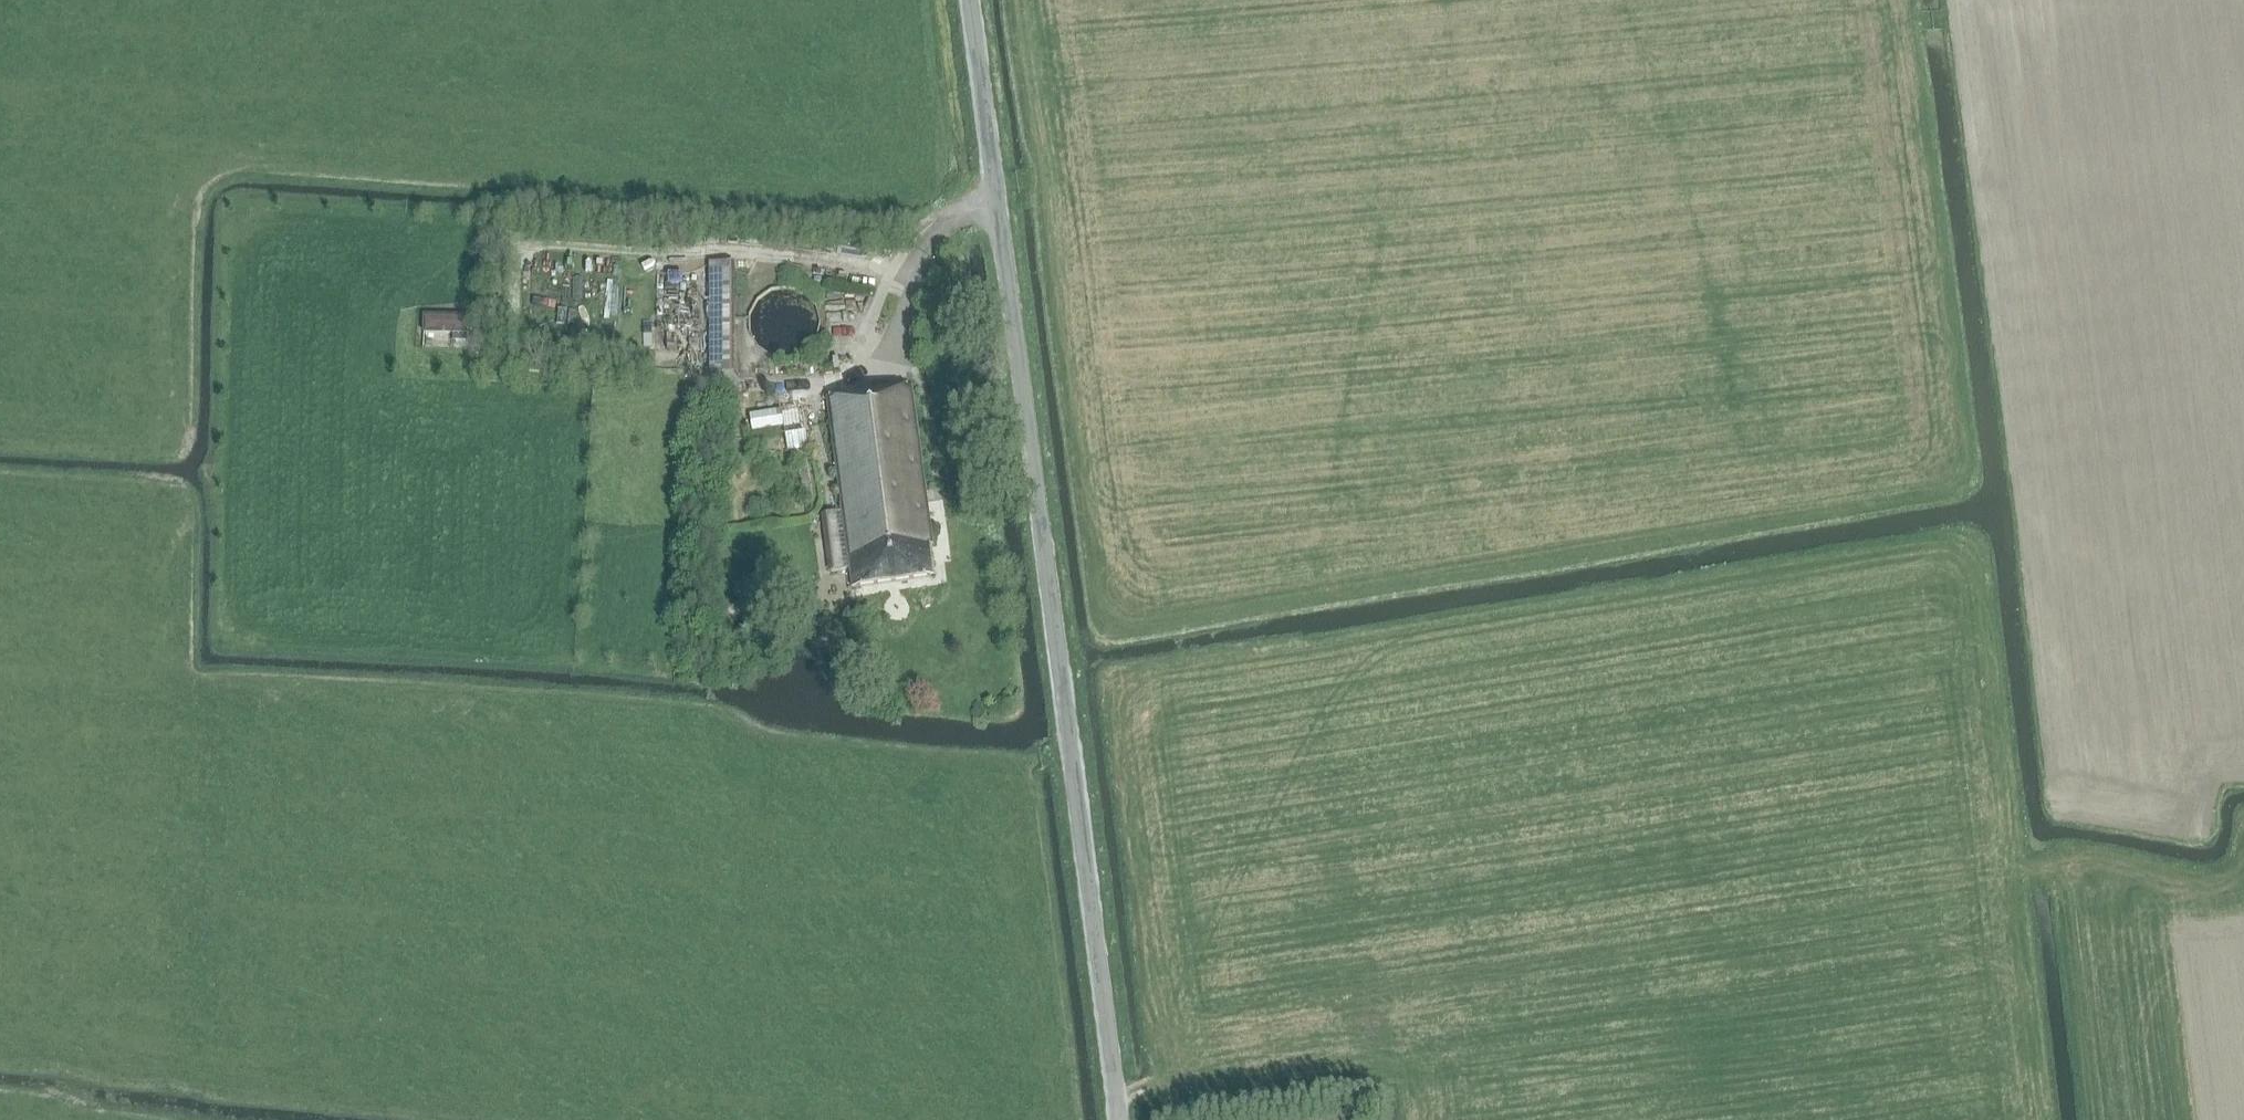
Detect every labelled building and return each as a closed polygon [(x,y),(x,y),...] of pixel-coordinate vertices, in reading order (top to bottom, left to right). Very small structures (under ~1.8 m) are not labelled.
[(735,262),(709,262),(709,372),(735,372),(735,262)] [(788,288),(784,288),(780,288),(775,289),(771,290),(767,292),(764,294),(760,296),(757,299),(755,303),(752,306),(750,310),(749,314),(748,318),(748,323),(748,327),(748,331),(750,335),(751,339),(753,343),(756,346),(759,350),(762,352),(765,355),(769,357),(773,358),(778,359),(782,360),(786,360),(790,359),(795,358),(799,357),(802,355),(806,352),(809,350),(812,346),(815,343),(817,339),(818,335),(819,331),(820,327),(820,323),(820,318),(819,314),(817,310),(816,306),(813,303),(811,299),(808,296),(804,294),(800,292),(797,290),(792,289),(788,288)] [(470,315),(423,315),(422,334),(452,334),(452,341),(467,341),(467,334),(470,334),(470,315)] [(825,396),(840,512),(821,514),(828,572),(848,570),(850,587),(933,577),(929,547),(932,547),(911,384),(825,396)] [(787,451),(808,448),(801,408),(781,411),(751,416),(754,431),(783,427),(785,436),(787,451)]
